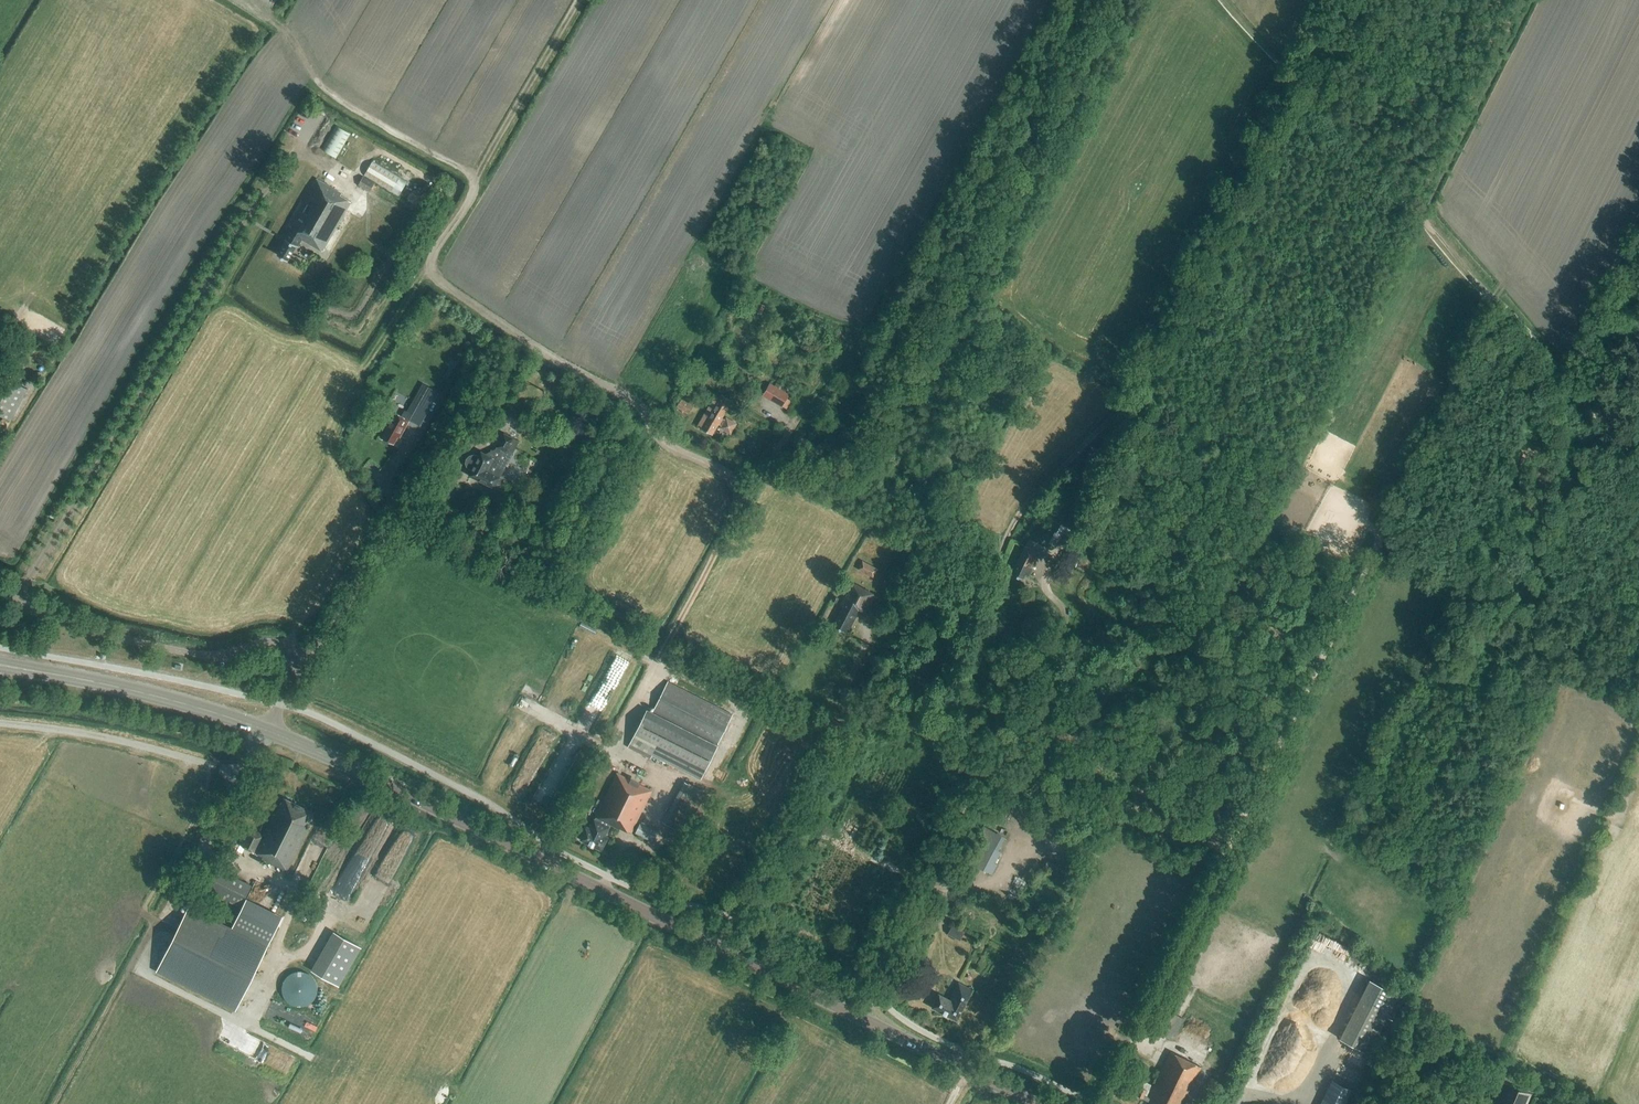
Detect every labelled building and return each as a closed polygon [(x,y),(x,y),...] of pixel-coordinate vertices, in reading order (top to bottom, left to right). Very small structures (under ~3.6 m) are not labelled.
[(324,150),(339,157),(351,131),(336,124),(324,150)] [(358,185),(369,192),(374,184),(363,177),(358,185)] [(322,251),(351,202),(341,196),(342,194),(317,179),(289,226),(291,227),(285,239),(286,240),(277,254),(287,261),(296,246),(298,247),(302,239),(322,251)] [(765,306),(758,303),(755,311),(761,314),(765,306)] [(11,420),(28,388),(10,378),(0,397),(0,414),(11,420)] [(787,389),(776,383),(774,387),(770,384),(762,397),(781,408),(782,407),(787,409),(791,402),(787,399),(789,395),(785,393),(787,389)] [(424,398),(415,414),(424,420),(436,398),(428,393),(425,399),(424,398)] [(732,401),(721,395),(719,398),(716,396),(699,425),(702,427),(701,429),(712,435),(718,424),(721,426),(719,429),(731,435),(738,424),(726,418),(725,420),(722,418),(732,401)] [(676,407),(688,414),(693,406),(681,399),(676,407)] [(393,413),(387,409),(382,417),(389,422),(384,429),(386,430),(382,437),(393,444),(398,436),(399,438),(409,420),(394,411),(393,413)] [(540,430),(533,426),(529,434),(536,437),(540,430)] [(511,456),(519,441),(504,433),(496,447),(486,452),(485,454),(481,452),(479,457),(477,456),(473,455),(469,456),(467,458),(466,462),(467,466),(470,469),(472,470),(469,475),(494,488),(500,477),(511,456)] [(1028,577),(1040,553),(1025,546),(1011,574),(1022,580),(1025,575),(1028,577)] [(1076,567),(1084,551),(1074,546),(1066,562),(1076,567)] [(873,577),(877,569),(862,561),(858,569),(873,577)] [(865,612),(875,594),(851,582),(840,604),(843,606),(833,626),(845,632),(847,627),(850,629),(860,610),(865,612)] [(732,715),(667,682),(652,712),(647,710),(627,748),(650,760),(652,756),(700,780),(732,715)] [(631,833),(652,791),(617,773),(595,817),(601,820),(600,822),(594,819),(589,828),(587,826),(580,840),(601,850),(608,837),(605,836),(610,827),(604,824),(605,822),(620,829),(620,828),(631,833)] [(684,779),(663,820),(683,831),(704,789),(684,779)] [(279,808),(277,810),(275,815),(274,814),(263,835),(248,828),(240,845),(263,856),(262,858),(287,871),(315,813),(286,799),(281,809),(279,808)] [(652,841),(657,831),(640,823),(635,833),(652,841)] [(978,841),(967,861),(982,869),(990,873),(995,863),(994,863),(1000,852),(994,849),(978,840),(978,841)] [(1057,872),(1059,866),(1047,861),(1045,866),(1057,872)] [(241,907),(252,885),(217,868),(207,889),(241,907)] [(1015,875),(1013,882),(1025,885),(1026,878),(1015,875)] [(268,945),(282,916),(247,898),(232,927),(268,945)] [(234,1010),(251,979),(267,948),(188,908),(157,971),(234,1010)] [(960,941),(964,932),(952,925),(947,934),(960,941)] [(299,972),(293,973),(287,976),(282,982),(281,989),(282,995),(286,1001),(292,1004),(299,1005),(306,1003),(311,999),(314,992),(314,986),(311,979),(306,975),(299,972)] [(1369,1053),(1398,994),(1369,979),(1339,1038),(1369,1053)] [(957,1020),(972,990),(958,983),(949,1000),(938,994),(931,1007),(957,1020)] [(1201,1067),(1170,1052),(1149,1096),(1145,1094),(1147,1090),(1141,1087),(1137,1095),(1142,1098),(1142,1099),(1151,1103),(1183,1103),(1201,1067)] [(1352,1089),(1331,1080),(1319,1103),(1344,1103),(1352,1089)] [(1534,1096),(1503,1081),(1493,1103),(1530,1103),(1534,1096)]
